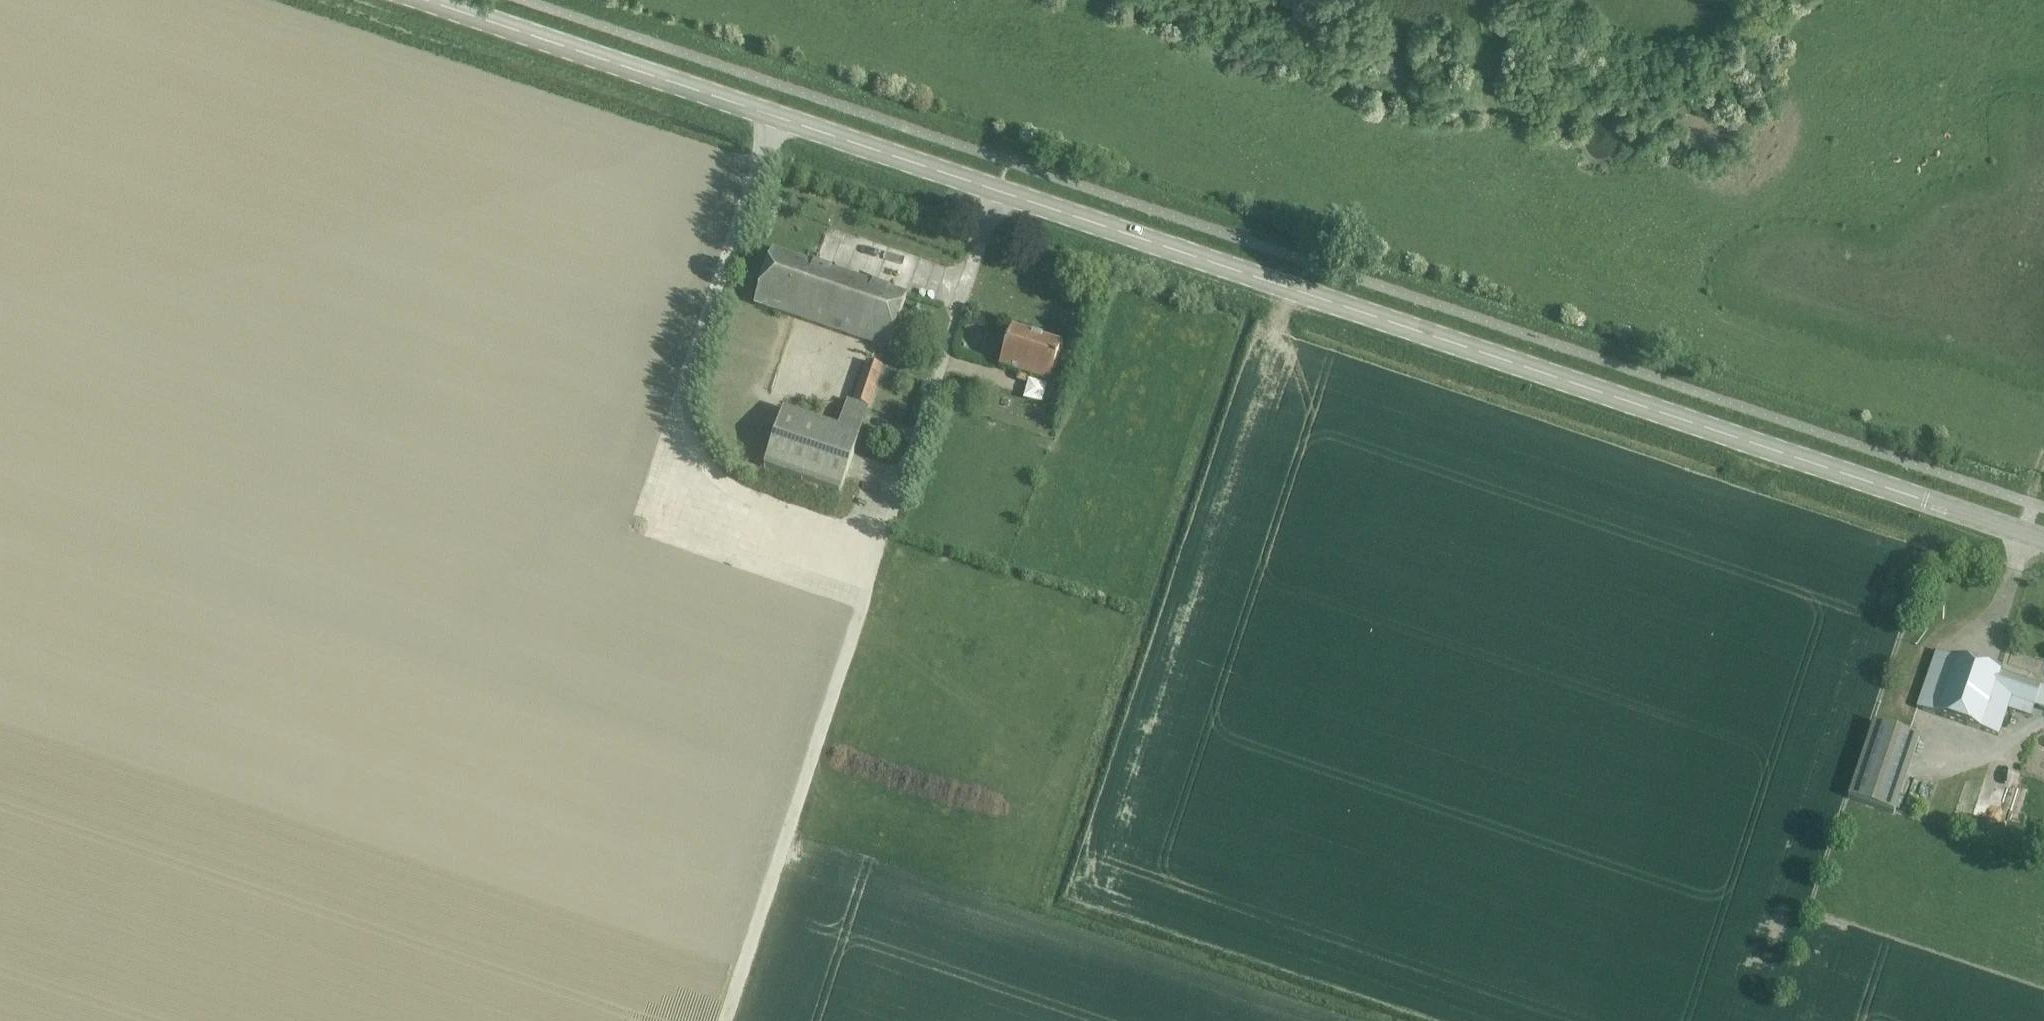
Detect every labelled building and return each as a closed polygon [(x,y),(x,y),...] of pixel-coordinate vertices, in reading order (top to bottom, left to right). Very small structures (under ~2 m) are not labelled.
[(890,350),(908,296),(773,251),(755,306),(890,350)] [(1053,386),(1066,347),(1013,329),(1000,369),(1053,386)] [(783,411),(764,468),(840,494),(882,369),(871,365),(866,363),(852,405),(847,403),(838,430),(783,411)] [(1937,651),(1917,709),(1999,737),(2008,709),(2031,717),(2036,704),(2043,707),(2043,688),(1937,651)] [(1893,813),(1919,738),(1873,723),(1847,798),(1893,813)]
